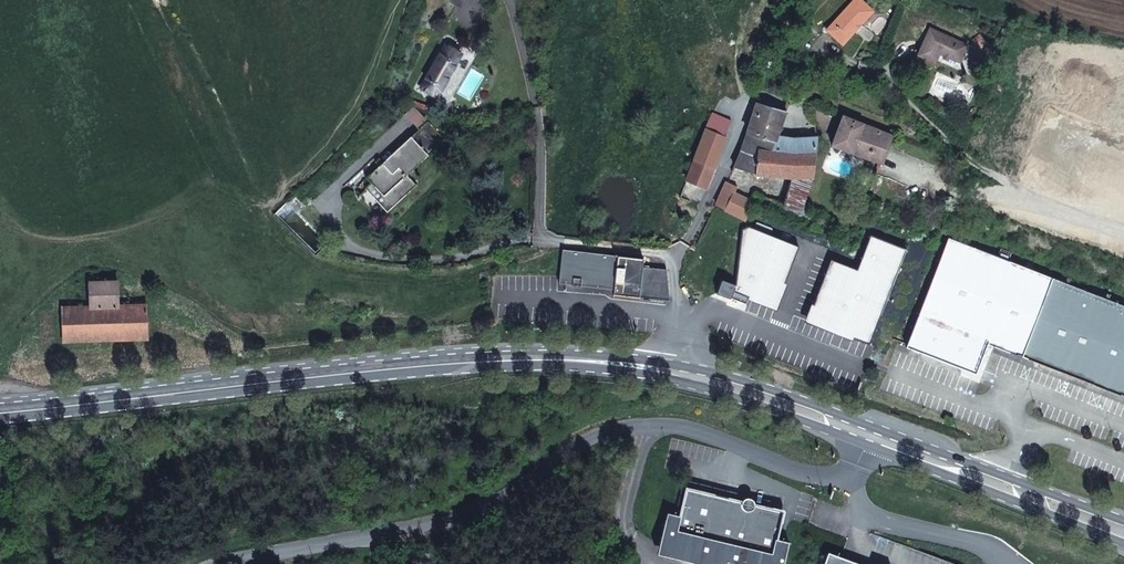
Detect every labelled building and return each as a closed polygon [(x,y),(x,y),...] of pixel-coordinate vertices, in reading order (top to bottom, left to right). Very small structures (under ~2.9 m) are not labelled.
[(873,11),(861,0),(854,0),(827,30),(842,44),(873,11)] [(968,45),(930,28),(918,55),(936,63),(939,53),(944,55),(943,58),(948,60),(949,57),(960,62),(968,45)] [(461,56),(444,47),(420,88),(436,97),(461,56)] [(777,110),(762,106),(756,104),(751,123),(747,133),(775,141),(775,138),(785,112),(777,110)] [(426,119),(417,109),(407,117),(417,128),(426,119)] [(724,136),(731,121),(713,112),(707,126),(694,159),(715,168),(727,138),(724,136)] [(892,136),(843,116),(832,145),(882,163),(892,136)] [(428,122),(367,178),(372,184),(370,186),(389,206),(413,183),(407,176),(428,156),(426,154),(443,138),(428,122)] [(770,153),(775,141),(747,133),(734,167),(755,173),(792,177),(812,179),(814,155),(770,153)] [(801,140),(792,141),(775,138),(775,141),(770,153),(814,155),(816,139),(801,140)] [(715,168),(694,159),(686,179),(706,188),(715,168)] [(800,211),(812,179),(792,177),(785,205),(800,211)] [(743,197),(734,193),(737,187),(727,182),(716,205),(746,220),(750,211),(755,194),(746,190),(743,197)] [(416,186),(413,183),(389,206),(370,186),(369,185),(365,189),(387,212),(416,186)] [(799,246),(749,227),(742,229),(736,285),(734,290),(775,307),(799,246)] [(866,257),(874,234),(861,229),(852,253),(866,257)] [(888,289),(904,245),(874,234),(866,257),(852,293),(851,292),(836,299),(829,320),(835,334),(848,338),(857,341),(871,335),(885,297),(890,298),(892,290),(888,289)] [(1022,356),(1053,279),(948,238),(906,347),(976,374),(988,344),(1022,356)] [(643,259),(563,249),(560,276),(559,283),(614,289),(614,294),(669,300),(666,269),(642,267),(643,259)] [(736,285),(721,279),(716,294),(730,299),(733,291),(734,290),(736,285)] [(1022,356),(1123,396),(1123,306),(1053,279),(1022,356)] [(118,286),(118,281),(89,282),(90,306),(62,307),(64,341),(148,338),(147,304),(119,305),(118,286)] [(754,502),(753,501),(752,500),(751,499),(750,498),(748,498),(746,498),(745,498),(743,499),(742,501),(742,502),(726,498),(715,496),(687,489),(680,516),(667,512),(659,546),(670,556),(699,563),(706,537),(757,549),(754,563),(783,563),(789,542),(775,539),(782,512),(754,505),(754,504),(754,502)] [(706,537),(699,563),(702,563),(754,563),(757,549),(706,537)] [(839,559),(827,554),(823,563),(853,563),(839,559)]
